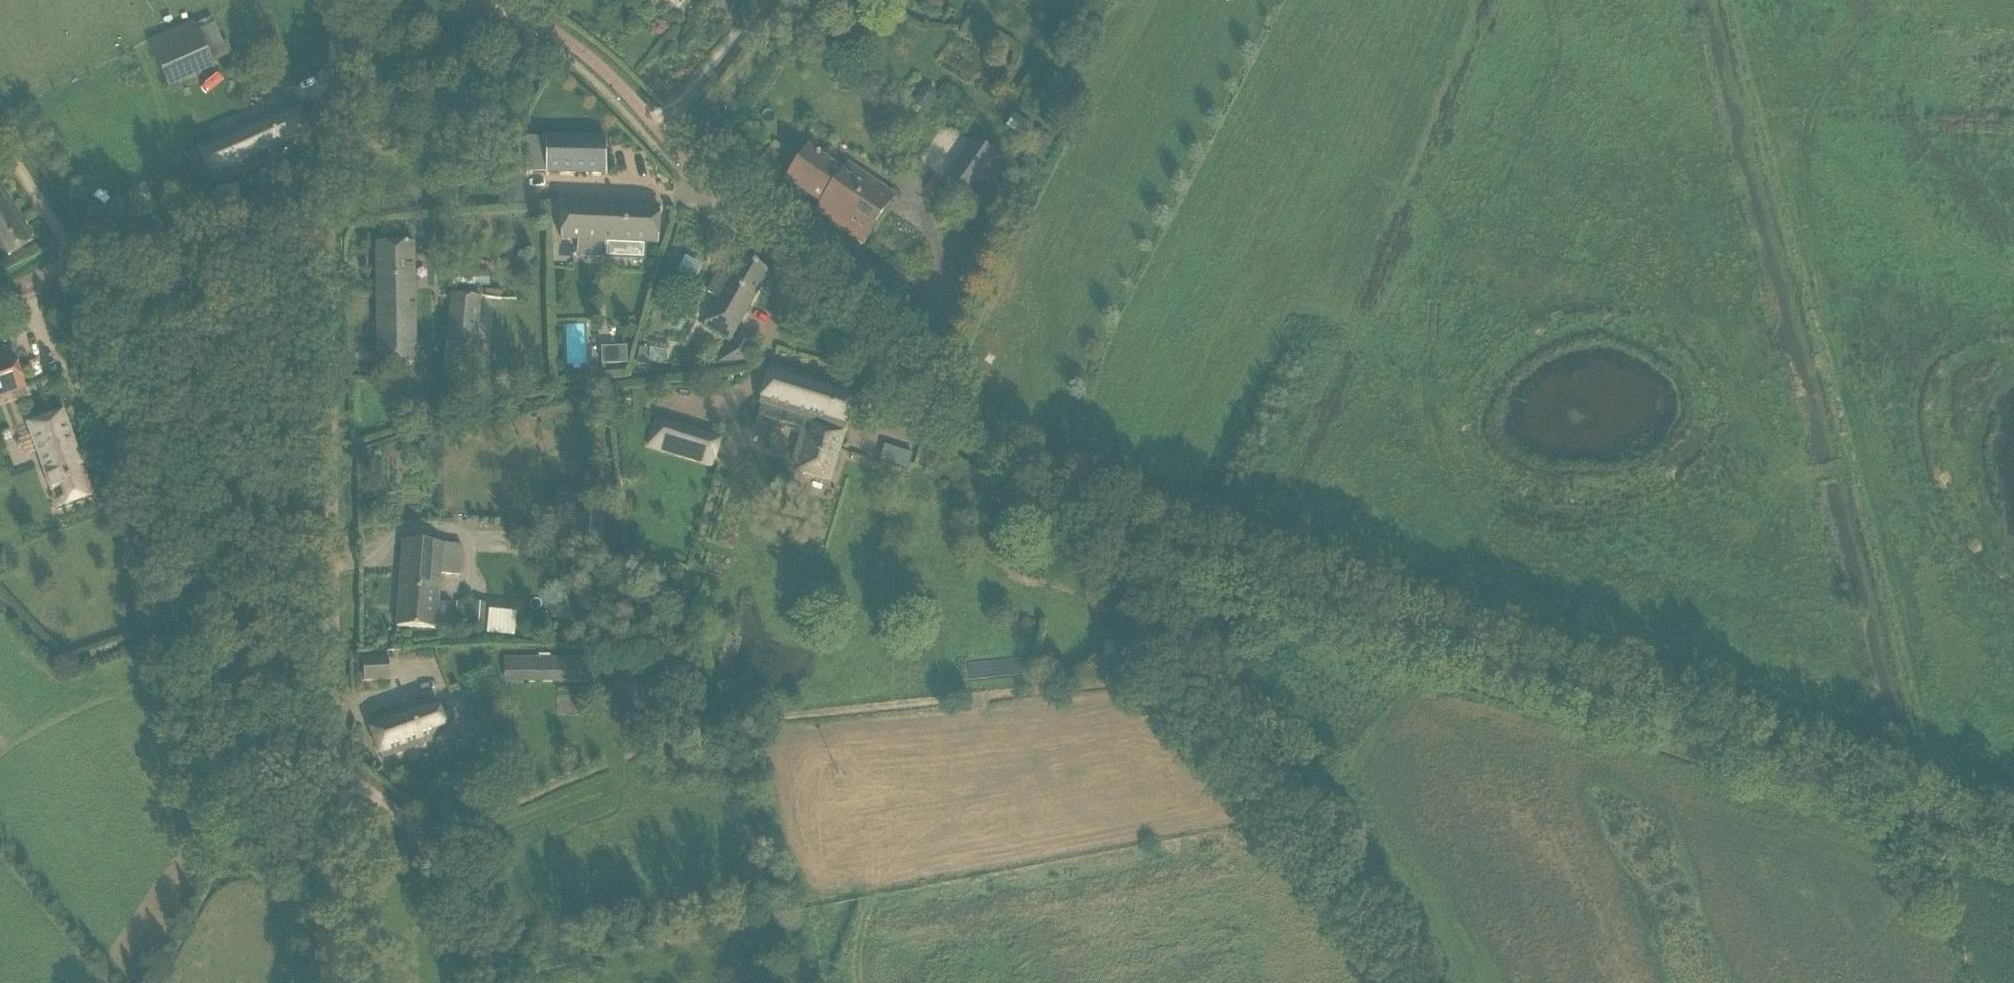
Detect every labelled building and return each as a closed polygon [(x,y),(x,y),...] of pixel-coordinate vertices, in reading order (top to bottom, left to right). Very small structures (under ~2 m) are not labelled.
[(921,10),(936,17),(944,0),(925,0),(921,10)] [(230,60),(216,22),(196,29),(193,20),(145,37),(162,85),(230,60)] [(295,87),(294,86),(286,69),(274,75),(282,93),(295,87)] [(312,137),(296,103),(185,155),(197,181),(210,175),(214,183),(312,137)] [(526,172),(606,174),(606,138),(525,136),(526,172)] [(973,138),(945,178),(970,195),(971,193),(974,195),(999,158),(996,157),(998,155),(973,138)] [(816,210),(863,242),(895,195),(848,163),(843,171),(809,148),(788,179),(822,202),(816,210)] [(211,192),(215,216),(222,214),(222,215),(241,212),(236,186),(217,190),(218,190),(211,192)] [(5,257),(32,239),(0,189),(0,249),(5,257)] [(561,204),(561,239),(577,239),(576,254),(604,255),(605,241),(658,243),(660,208),(561,204)] [(376,243),(378,365),(416,365),(414,243),(376,243)] [(679,269),(697,277),(703,264),(684,256),(679,269)] [(769,271),(751,261),(742,256),(728,281),(717,275),(708,292),(718,298),(703,325),(730,340),(769,271)] [(489,272),(453,272),(454,285),(489,285),(489,272)] [(485,290),(485,297),(501,299),(501,292),(485,290)] [(447,343),(478,345),(482,296),(451,293),(447,343)] [(728,345),(719,361),(747,360),(755,341),(741,332),(732,348),(728,345)] [(599,345),(600,364),(626,362),(626,344),(599,345)] [(27,388),(14,354),(0,359),(0,398),(27,388)] [(796,470),(830,481),(857,392),(771,365),(759,404),(812,420),(796,470)] [(27,423),(58,508),(93,496),(62,410),(27,423)] [(666,447),(665,450),(700,461),(700,458),(707,436),(673,425),(666,447)] [(883,444),(880,460),(908,465),(911,450),(883,444)] [(396,627),(439,629),(439,625),(445,625),(445,621),(453,621),(454,603),(440,603),(442,573),(460,574),(462,544),(400,541),(396,627)] [(457,620),(468,620),(468,625),(488,625),(489,602),(457,601),(457,620)] [(364,680),(390,678),(389,657),(363,658),(364,680)] [(585,658),(518,659),(518,680),(585,679),(585,658)] [(381,759),(448,735),(435,698),(368,723),(381,759)]
